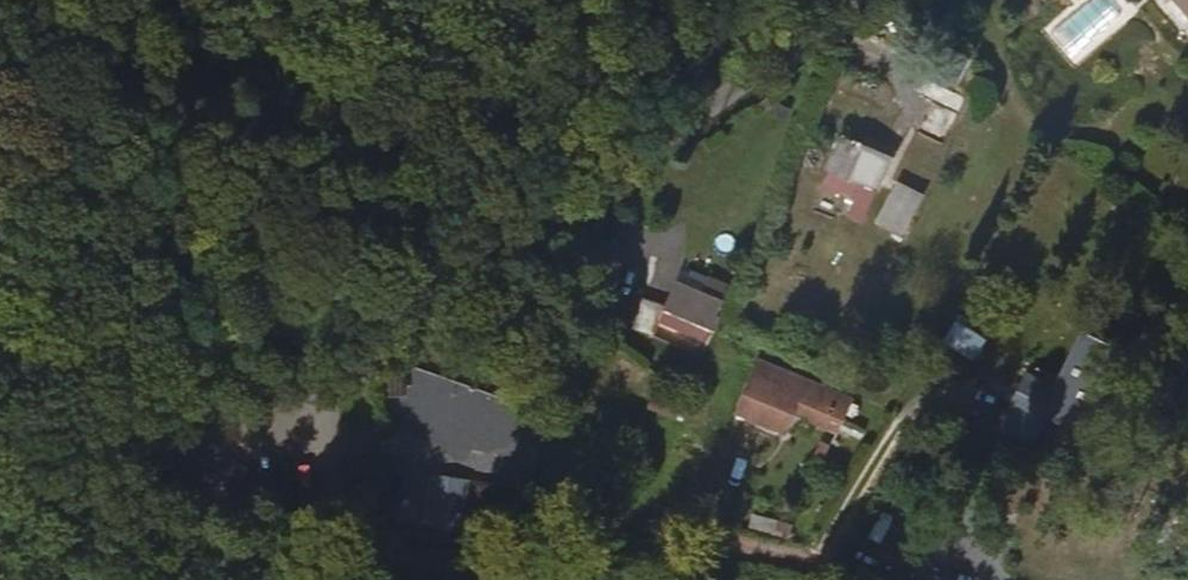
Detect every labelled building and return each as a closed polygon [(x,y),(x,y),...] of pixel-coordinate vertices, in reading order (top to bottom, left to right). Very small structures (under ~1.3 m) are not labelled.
[(1164,30),(1187,14),(1187,0),(1141,0),(1164,30)] [(867,227),(894,157),(840,136),(819,189),(851,201),(844,218),(867,227)] [(904,239),(925,195),(897,182),(876,225),(904,239)] [(631,328),(702,358),(731,288),(680,267),(663,308),(643,299),(631,328)] [(856,394),(759,356),(737,414),(790,434),(796,418),(840,435),(856,394)] [(421,529),(463,535),(471,481),(430,475),(421,529)] [(894,539),(912,498),(883,485),(866,527),(894,539)] [(753,516),(749,531),(791,541),(795,526),(753,516)]
